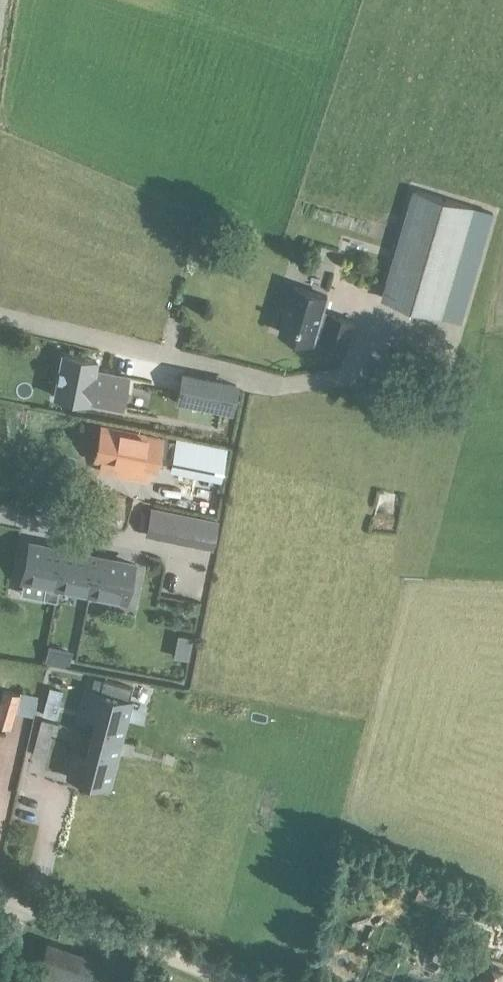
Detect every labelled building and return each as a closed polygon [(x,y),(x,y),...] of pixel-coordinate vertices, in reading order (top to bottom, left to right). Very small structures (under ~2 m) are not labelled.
[(415,189),(383,298),(443,316),(476,207),(415,189)] [(281,308),(278,320),(279,323),(284,324),(282,330),(315,339),(316,337),(324,340),(324,342),(347,349),(355,319),(332,312),(331,318),(322,315),(328,293),(296,284),(289,308),(284,307),(281,308)] [(63,353),(55,394),(88,401),(89,397),(99,400),(98,402),(124,407),(130,376),(104,371),(104,374),(94,372),(96,360),(63,353)] [(239,380),(182,370),(176,400),(232,411),(239,380)] [(102,429),(96,461),(100,462),(149,471),(155,472),(161,440),(102,429)] [(173,461),(170,474),(223,484),(226,471),(229,450),(177,440),(173,461)] [(148,527),(147,532),(168,537),(173,514),(151,510),(148,527)] [(323,510),(323,534),(333,534),(333,510),(323,510)] [(173,514),(168,537),(191,541),(195,519),(173,514)] [(195,519),(191,541),(212,545),(215,531),(216,524),(195,519)] [(31,547),(23,585),(46,589),(43,603),(56,606),(59,592),(57,591),(65,554),(31,547)] [(65,554),(57,591),(59,592),(90,598),(97,561),(65,554)] [(97,561),(90,598),(124,605),(131,567),(97,561)] [(63,650),(60,667),(68,669),(72,651),(63,650)] [(91,686),(84,713),(93,715),(84,750),(75,747),(67,776),(109,787),(133,697),(131,697),(134,685),(104,677),(100,689),(91,686)] [(52,682),(48,697),(43,714),(56,717),(60,700),(64,685),(52,682)] [(0,695),(0,725),(11,728),(21,693),(2,688),(0,695)] [(42,718),(39,733),(51,736),(55,722),(42,718)] [(26,737),(13,799),(29,802),(41,740),(26,737)] [(426,877),(418,898),(464,915),(471,894),(426,877)] [(479,981),(502,981),(502,969),(485,964),(479,981)] [(8,973),(3,981),(25,981),(8,973)]
